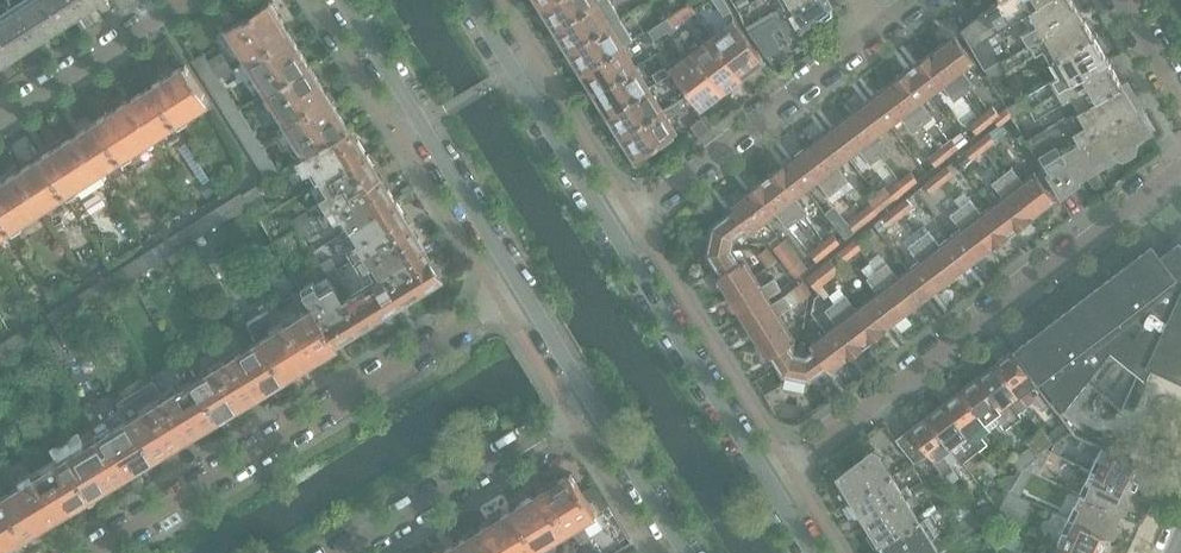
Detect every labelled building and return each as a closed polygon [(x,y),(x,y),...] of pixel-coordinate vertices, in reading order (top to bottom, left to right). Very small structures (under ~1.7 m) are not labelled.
[(17,9),(37,41),(41,38),(45,36),(61,26),(44,0),(30,0),(17,9)] [(61,26),(77,15),(81,13),(86,10),(79,0),(44,0),(61,26)] [(86,10),(90,7),(93,5),(101,0),(79,0),(86,10)] [(539,10),(542,8),(543,9),(557,0),(533,0),(539,10)] [(543,9),(547,16),(544,18),(552,31),(555,29),(556,30),(570,22),(572,18),(595,4),(602,0),(557,0),(543,9)] [(556,30),(560,37),(557,39),(565,53),(569,50),(569,52),(583,43),(585,40),(609,25),(619,19),(608,0),(602,0),(595,4),(572,18),(570,22),(556,30)] [(723,16),(731,11),(724,0),(712,0),(723,16)] [(735,2),(739,10),(750,4),(748,0),(739,0),(735,2)] [(773,18),(786,39),(799,32),(799,33),(812,23),(817,19),(824,21),(831,15),(831,8),(832,7),(828,0),(805,0),(779,14),(773,18)] [(784,6),(777,11),(779,14),(805,0),(781,0),(784,6)] [(961,29),(969,44),(1021,14),(1045,0),(999,0),(961,29)] [(969,44),(983,68),(1001,58),(1005,56),(1026,43),(1079,12),(1072,0),(1045,0),(1021,14),(969,44)] [(228,27),(227,28),(266,92),(309,66),(292,38),(288,32),(269,1),(268,2),(268,3),(228,27)] [(689,3),(667,18),(672,26),(673,27),(694,13),(692,9),(693,8),(689,3)] [(0,19),(0,37),(13,57),(29,46),(33,44),(37,41),(17,9),(0,19)] [(776,11),(747,28),(749,32),(761,25),(763,24),(773,18),(779,14),(777,11),(776,11)] [(1005,56),(1001,58),(1007,69),(1042,49),(1050,62),(1093,37),(1079,12),(1026,43),(1005,56)] [(667,18),(648,31),(653,39),(672,26),(667,18)] [(583,43),(569,52),(574,59),(570,61),(578,73),(581,71),(582,73),(596,64),(598,61),(622,47),(632,40),(619,19),(609,25),(585,40),(583,43)] [(732,24),(714,38),(728,55),(730,62),(741,76),(742,76),(744,78),(756,69),(754,67),(755,66),(762,60),(732,24)] [(748,33),(766,57),(778,48),(761,25),(749,32),(748,33)] [(647,31),(641,35),(648,46),(654,42),(647,31)] [(953,35),(932,51),(964,94),(975,86),(962,70),(973,62),(953,35)] [(13,57),(0,37),(0,65),(13,57)] [(1058,75),(1023,95),(1024,97),(1029,106),(1107,61),(1093,37),(1050,62),(1058,75)] [(714,38),(695,53),(708,68),(710,78),(721,92),(721,91),(722,91),(724,94),(736,84),(734,82),(735,81),(741,76),(730,62),(728,55),(714,38)] [(596,64),(582,73),(587,80),(583,82),(591,95),(594,92),(595,94),(610,85),(612,82),(635,68),(622,47),(598,61),(596,64)] [(220,49),(206,58),(210,64),(216,74),(230,65),(220,49)] [(932,51),(911,67),(931,94),(942,86),(954,101),(964,94),(932,51)] [(695,53),(672,70),(700,107),(701,106),(702,107),(702,106),(704,109),(716,100),(714,97),(715,96),(721,92),(710,78),(708,68),(695,53)] [(193,61),(266,180),(277,173),(216,74),(210,64),(206,58),(203,54),(193,61)] [(1001,58),(983,68),(990,79),(1007,69),(1001,58)] [(1107,61),(1029,106),(1036,118),(1071,98),(1078,110),(1121,85),(1107,61)] [(153,85),(128,101),(152,137),(208,101),(185,64),(159,81),(153,85)] [(309,66),(266,92),(305,156),(348,129),(331,101),(327,95),(309,66)] [(911,67),(890,83),(923,126),(933,118),(921,102),(931,94),(911,67)] [(610,85),(595,94),(600,101),(596,103),(604,116),(608,114),(609,116),(623,107),(628,100),(647,89),(635,68),(612,82),(610,85)] [(890,83),(869,99),(889,126),(901,118),(912,133),(923,126),(890,83)] [(1074,113),(1026,141),(1040,164),(1061,153),(1061,152),(1070,147),(1136,110),(1121,85),(1078,110),(1074,113)] [(623,107),(609,116),(613,122),(609,124),(617,137),(621,135),(622,137),(639,126),(643,122),(661,111),(655,102),(647,89),(628,100),(623,107)] [(639,126),(622,137),(626,144),(623,146),(631,158),(634,156),(636,160),(659,143),(661,145),(673,136),(671,134),(674,132),(666,120),(691,105),(684,96),(679,100),(668,106),(661,111),(643,122),(639,126)] [(1024,97),(1006,107),(1007,108),(1011,115),(1011,116),(1012,116),(1029,106),(1024,97)] [(869,99),(848,115),(881,157),(891,150),(879,134),(889,126),(869,99)] [(98,120),(72,137),(96,173),(152,137),(128,101),(104,117),(98,120)] [(991,107),(981,115),(986,122),(991,119),(992,120),(998,115),(991,107)] [(998,115),(992,120),(997,126),(998,127),(1011,116),(1011,115),(1007,108),(998,115)] [(1070,147),(1061,152),(1066,162),(1078,183),(1080,182),(1079,181),(1085,177),(1095,170),(1093,167),(1117,154),(1123,155),(1133,150),(1134,143),(1138,149),(1150,142),(1144,132),(1148,130),(1146,127),(1145,121),(1140,116),(1136,110),(1080,142),(1078,143),(1070,147)] [(848,115),(827,131),(848,158),(859,150),(871,165),(881,157),(848,115)] [(981,115),(968,125),(974,132),(986,122),(981,115)] [(305,156),(297,160),(306,174),(314,169),(320,180),(363,153),(365,151),(358,140),(356,142),(352,136),(349,131),(348,129),(305,156)] [(827,131),(807,146),(839,189),(849,181),(838,166),(848,158),(827,131)] [(960,131),(950,139),(956,147),(966,139),(960,131)] [(988,133),(976,142),(982,150),(994,141),(988,133)] [(42,156),(16,173),(40,210),(96,173),(72,137),(48,152),(42,156)] [(950,139),(939,148),(945,155),(956,147),(950,139)] [(976,142),(965,152),(971,159),(982,150),(976,142)] [(807,146),(786,162),(806,189),(817,181),(829,197),(839,189),(807,146)] [(939,148),(928,157),(934,164),(945,155),(939,148)] [(328,191),(320,196),(327,209),(378,178),(375,173),(371,167),(373,166),(367,155),(364,156),(363,153),(320,180),(328,191)] [(786,162),(764,179),(797,220),(807,213),(796,198),(806,189),(786,162)] [(1048,171),(1045,173),(1060,197),(1078,183),(1066,162),(1059,166),(1048,171)] [(945,167),(934,176),(940,183),(951,174),(945,167)] [(1012,167),(1002,175),(1033,217),(1055,201),(1033,174),(1023,182),(1012,167)] [(1095,170),(1085,177),(1093,189),(1103,182),(1095,170)] [(40,210),(16,173),(0,183),(0,236),(40,210)] [(909,173),(899,181),(904,188),(915,180),(909,173)] [(1002,175),(992,183),(1002,197),(991,205),(1013,233),(1033,217),(1002,175)] [(934,176),(923,185),(928,192),(940,183),(934,176)] [(327,209),(317,215),(325,227),(342,216),(350,228),(393,202),(392,201),(395,200),(388,189),(386,190),(382,185),(378,178),(327,209)] [(211,179),(200,186),(207,197),(218,190),(211,179)] [(764,179),(744,194),(765,221),(776,213),(787,228),(797,220),(764,179)] [(899,181),(886,191),(892,199),(904,188),(899,181)] [(244,194),(243,195),(248,204),(251,202),(261,195),(263,194),(257,186),(244,194)] [(883,187),(875,193),(884,205),(892,199),(886,191),(883,187)] [(875,193),(865,200),(869,205),(875,212),(884,205),(875,193)] [(56,309),(48,314),(56,326),(65,320),(72,315),(80,310),(88,306),(96,300),(102,297),(104,295),(112,290),(120,285),(128,280),(129,280),(137,275),(145,270),(153,265),(154,265),(161,260),(166,257),(169,255),(177,250),(185,245),(193,240),(194,240),(201,235),(209,230),(218,225),(222,223),(226,220),(234,215),(242,210),(249,206),(249,205),(248,204),(243,195),(242,194),(235,199),(227,204),(219,209),(210,214),(202,219),(194,224),(186,229),(178,234),(170,239),(162,244),(154,249),(146,254),(137,259),(129,264),(121,269),(113,274),(105,279),(97,284),(89,289),(81,294),(73,299),(65,304),(56,309)] [(731,210),(722,217),(736,237),(741,232),(744,236),(765,221),(744,194),(728,206),(731,210)] [(261,195),(251,202),(260,217),(270,210),(261,195)] [(905,199),(894,208),(900,216),(911,207),(905,199)] [(970,199),(960,207),(992,249),(1013,233),(991,205),(981,213),(970,199)] [(393,202),(350,228),(359,244),(352,248),(357,258),(408,226),(405,222),(401,215),(403,214),(397,203),(394,204),(393,202)] [(869,205),(858,214),(864,222),(875,212),(869,205)] [(960,207),(950,215),(960,228),(950,237),(971,265),(992,249),(960,207)] [(894,208),(882,218),(889,225),(900,216),(894,208)] [(306,211),(292,220),(297,228),(311,219),(306,211)] [(858,214),(848,222),(854,230),(864,222),(858,214)] [(710,225),(705,254),(714,267),(735,254),(731,247),(732,239),(736,237),(722,217),(710,225)] [(843,218),(834,225),(837,229),(844,238),(854,231),(847,222),(843,218)] [(311,219),(297,228),(302,236),(315,227),(311,219)] [(408,226),(357,258),(365,271),(374,267),(380,277),(423,251),(423,250),(425,248),(418,237),(416,239),(412,233),(408,226)] [(869,228),(853,241),(859,249),(876,236),(869,228)] [(929,231),(918,239),(950,280),(971,265),(950,237),(939,245),(929,231)] [(201,235),(194,240),(199,248),(207,244),(201,235)] [(832,235),(817,248),(823,255),(838,242),(832,235)] [(283,236),(273,243),(276,248),(286,242),(283,236)] [(919,260),(908,268),(929,296),(950,280),(918,239),(908,247),(919,260)] [(784,240),(773,249),(795,278),(806,268),(784,240)] [(853,241),(834,256),(841,264),(859,249),(853,241)] [(1017,349),(1063,409),(1067,405),(1066,405),(1072,397),(1073,397),(1086,381),(1121,409),(1122,407),(1138,372),(1146,379),(1147,377),(1146,377),(1152,364),(1180,377),(1180,246),(1178,244),(1159,258),(1151,247),(1017,349)] [(767,247),(757,255),(766,267),(776,260),(767,247)] [(817,248),(809,254),(815,261),(823,255),(817,248)] [(169,255),(166,257),(172,267),(183,260),(177,250),(169,255)] [(423,251),(380,277),(381,278),(398,305),(410,297),(412,299),(423,292),(422,290),(440,279),(439,276),(441,274),(432,261),(430,262),(429,260),(425,253),(423,251)] [(735,254),(714,267),(719,275),(715,278),(725,294),(754,276),(742,257),(739,260),(735,254)] [(104,257),(97,262),(102,270),(109,266),(104,257)] [(338,269),(331,257),(320,264),(328,276),(336,271),(338,269)] [(828,261),(805,280),(815,291),(838,273),(828,261)] [(887,263),(877,271),(908,312),(929,296),(908,268),(898,276),(887,263)] [(336,271),(327,276),(328,277),(342,300),(343,301),(351,297),(336,271)] [(877,271),(867,279),(877,292),(867,301),(888,328),(908,312),(877,271)] [(754,276),(725,294),(738,316),(740,318),(742,322),(772,303),(770,300),(768,297),(781,289),(774,278),(761,286),(754,276)] [(328,277),(304,292),(338,347),(339,346),(337,343),(347,336),(348,338),(359,331),(358,329),(360,328),(343,301),(342,300),(328,277)] [(351,297),(343,301),(360,328),(362,327),(373,320),(378,317),(379,319),(390,312),(389,310),(398,305),(381,278),(351,297)] [(801,283),(793,290),(803,302),(811,295),(801,283)] [(276,309),(248,326),(256,339),(268,359),(273,356),(286,378),(303,368),(314,362),(315,361),(338,347),(304,292),(302,290),(275,307),(276,309)] [(772,303),(742,322),(755,343),(786,326),(778,315),(791,307),(784,295),(772,303)] [(845,295),(835,302),(867,344),(888,328),(867,301),(856,309),(845,295)] [(836,324),(825,333),(844,361),(867,344),(835,302),(825,310),(836,324)] [(65,320),(56,326),(74,355),(84,350),(65,320)] [(786,326),(755,343),(765,360),(769,357),(773,364),(796,352),(791,343),(795,342),(786,326)] [(0,344),(0,360),(27,343),(20,332),(0,344)] [(812,348),(805,354),(820,374),(828,368),(830,372),(844,361),(825,333),(809,345),(812,348)] [(228,357),(192,379),(203,398),(207,396),(221,418),(248,402),(258,395),(286,378),(273,356),(268,359),(256,339),(228,357)] [(796,352),(773,364),(781,377),(809,382),(820,374),(805,354),(796,352)] [(1013,352),(995,366),(1018,395),(1027,389),(1042,410),(1051,403),(1052,403),(1035,381),(1013,352)] [(995,366),(978,379),(1012,423),(1021,416),(1017,412),(1026,405),(1018,395),(995,366)] [(164,396),(127,419),(138,438),(143,435),(156,458),(183,442),(194,435),(215,422),(221,418),(207,396),(203,398),(192,379),(164,396)] [(978,379),(961,392),(990,428),(998,422),(1004,429),(1012,423),(978,379)] [(961,392),(944,404),(978,449),(987,442),(982,436),(990,429),(990,428),(961,392)] [(944,404),(927,418),(950,447),(956,454),(961,462),(978,449),(944,404)] [(85,444),(71,453),(82,473),(78,475),(91,497),(118,481),(129,474),(156,458),(143,435),(138,438),(127,419),(125,420),(120,412),(105,421),(105,422),(94,429),(96,432),(83,440),(85,444)] [(927,418),(910,431),(928,455),(943,475),(952,468),(949,464),(956,459),(956,454),(950,447),(927,418)] [(1064,421),(1048,433),(1054,442),(1071,429),(1065,422),(1064,421)] [(1044,429),(1027,441),(1030,446),(1037,454),(1043,450),(1054,442),(1048,433),(1044,429)] [(910,431),(897,441),(914,463),(928,455),(910,431)] [(1081,437),(1076,448),(1096,457),(1101,446),(1081,437)] [(1030,446),(1013,458),(1019,466),(1021,469),(1024,465),(1037,454),(1030,446)] [(1096,457),(1090,471),(1130,490),(1130,489),(1131,489),(1135,486),(1138,480),(1138,475),(1137,474),(1141,465),(1128,459),(1101,446),(1096,457)] [(857,462),(838,477),(843,485),(838,490),(846,503),(892,475),(880,456),(872,450),(862,458),(863,462),(860,464),(857,462)] [(1024,465),(1021,469),(1032,473),(1037,476),(1049,453),(1043,450),(1037,454),(1024,465)] [(34,476),(6,493),(17,512),(13,515),(26,537),(53,521),(64,514),(91,497),(78,475),(82,473),(71,453),(34,476)] [(985,457),(978,461),(991,477),(997,473),(985,457)] [(1005,475),(1001,478),(1010,489),(1021,469),(1019,466),(1014,474),(1005,475)] [(1080,467),(1075,477),(1085,481),(1079,495),(1119,514),(1120,512),(1125,510),(1128,504),(1126,499),(1126,498),(1130,490),(1090,471),(1080,467)] [(952,468),(944,475),(950,483),(959,476),(952,468)] [(1010,489),(1009,492),(1019,497),(1032,473),(1021,469),(1010,489)] [(512,508),(537,550),(570,530),(578,541),(588,535),(589,534),(582,523),(595,515),(595,514),(581,492),(570,473),(545,488),(543,487),(535,492),(536,494),(512,508)] [(892,475),(846,503),(855,517),(861,514),(866,522),(906,497),(912,494),(908,488),(906,484),(900,488),(892,475)] [(912,486),(908,488),(912,494),(932,481),(929,475),(911,485),(912,486)] [(26,537),(13,515),(17,512),(6,493),(0,483),(0,552),(26,537)] [(593,485),(581,492),(595,514),(601,510),(606,507),(593,485)] [(999,510),(996,515),(1017,524),(1029,501),(1019,497),(1009,492),(999,510)] [(1079,495),(1068,519),(1108,537),(1109,535),(1114,534),(1117,528),(1115,523),(1119,514),(1079,495)] [(866,534),(866,535),(873,547),(874,547),(880,545),(920,520),(906,497),(866,522),(869,527),(866,534)] [(961,498),(949,507),(967,532),(979,524),(961,498)] [(987,503),(976,511),(984,521),(994,513),(987,503)] [(944,505),(931,514),(936,520),(949,512),(944,505)] [(606,507),(601,510),(604,515),(611,511),(608,506),(606,507)] [(455,543),(461,552),(532,552),(537,550),(512,508),(492,521),(491,521),(488,523),(487,521),(486,522),(479,526),(478,527),(479,529),(476,530),(475,531),(455,543)] [(880,545),(885,552),(937,552),(939,552),(930,537),(938,533),(927,516),(920,521),(920,520),(880,545)] [(1056,542),(1079,552),(1101,552),(1102,550),(1107,549),(1110,543),(1108,538),(1108,537),(1068,519),(1056,542)] [(996,529),(991,540),(1016,551),(1021,541),(996,529)] [(578,541),(585,552),(591,552),(596,549),(588,535),(578,541)] [(1056,542),(1052,552),(1079,552),(1056,542)] [(455,543),(439,552),(461,552),(455,543)]
